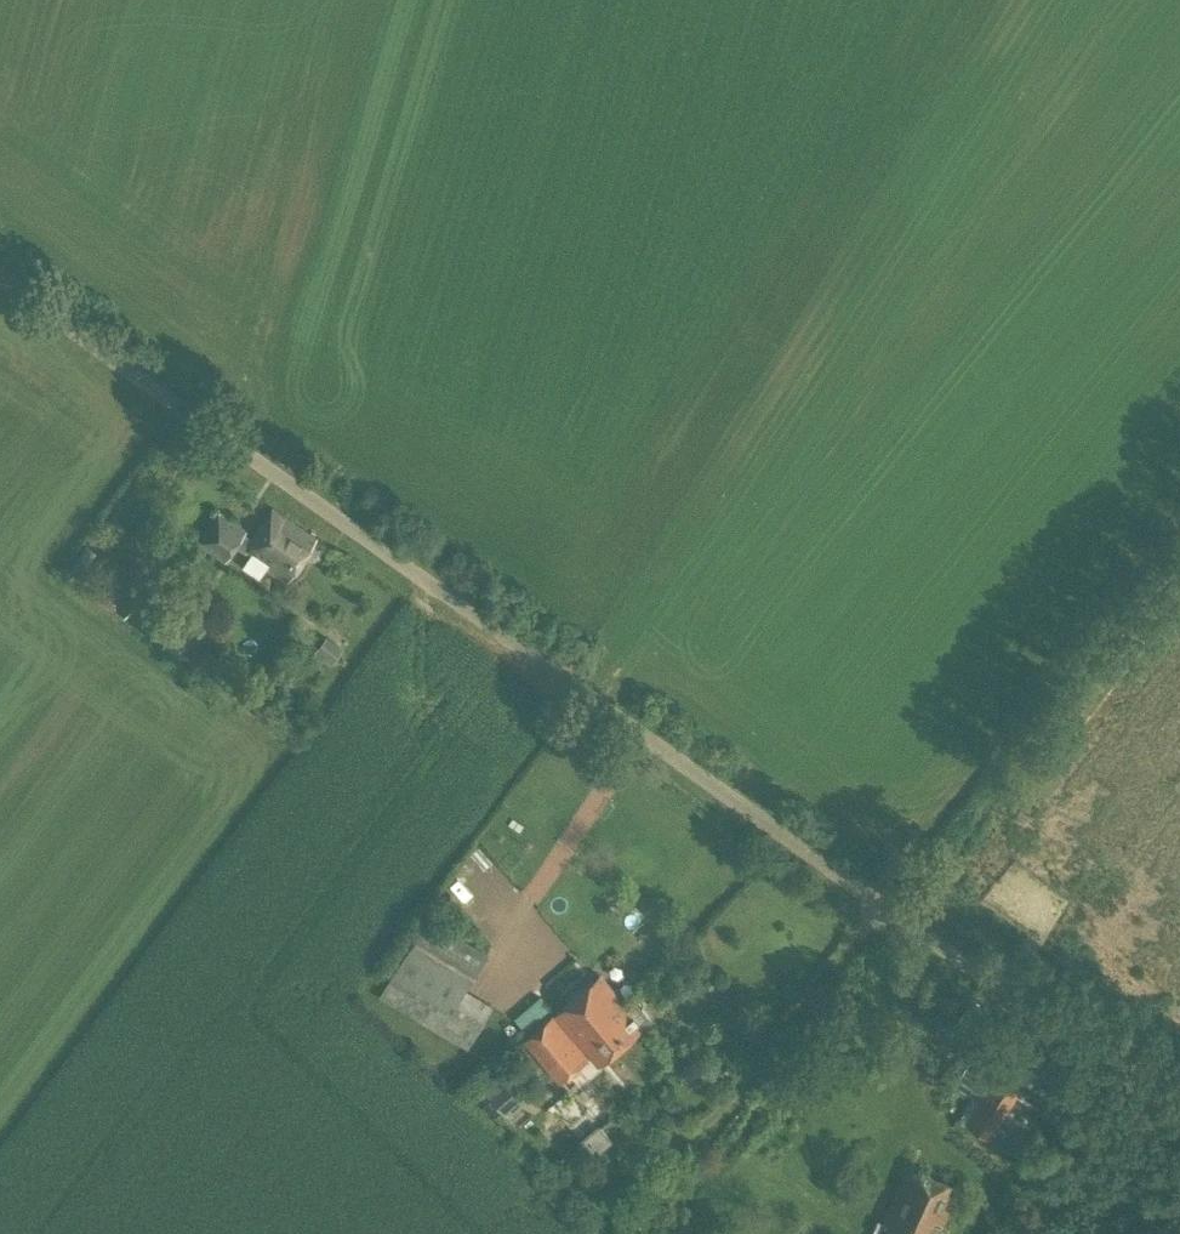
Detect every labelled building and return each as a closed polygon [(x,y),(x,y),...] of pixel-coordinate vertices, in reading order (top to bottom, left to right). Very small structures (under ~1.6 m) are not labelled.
[(288,580),(317,538),(275,509),(254,540),(245,534),(247,531),(221,513),(200,543),(226,561),(237,545),(246,551),(248,549),(270,564),(267,568),(288,580)] [(326,636),(314,652),(331,664),(342,648),(326,636)] [(467,1049),(492,1006),(464,990),(488,950),(426,914),(378,997),(467,1049)] [(600,1028),(626,1004),(600,975),(556,1015),(579,1041),(593,1029),(600,1037),(604,1033),(600,1028)] [(541,995),(527,1007),(538,1019),(551,1008),(541,995)] [(579,1041),(556,1015),(525,1042),(560,1081),(589,1055),(598,1066),(650,1020),(636,1005),(631,1010),(626,1004),(600,1028),(604,1033),(600,1037),(593,1029),(579,1041)] [(973,1096),(958,1119),(1013,1153),(1021,1139),(1010,1132),(1045,1075),(1012,1055),(983,1102),(973,1096)] [(505,1085),(490,1098),(501,1112),(517,1099),(505,1085)] [(958,1187),(909,1166),(881,1233),(938,1233),(958,1187)]
